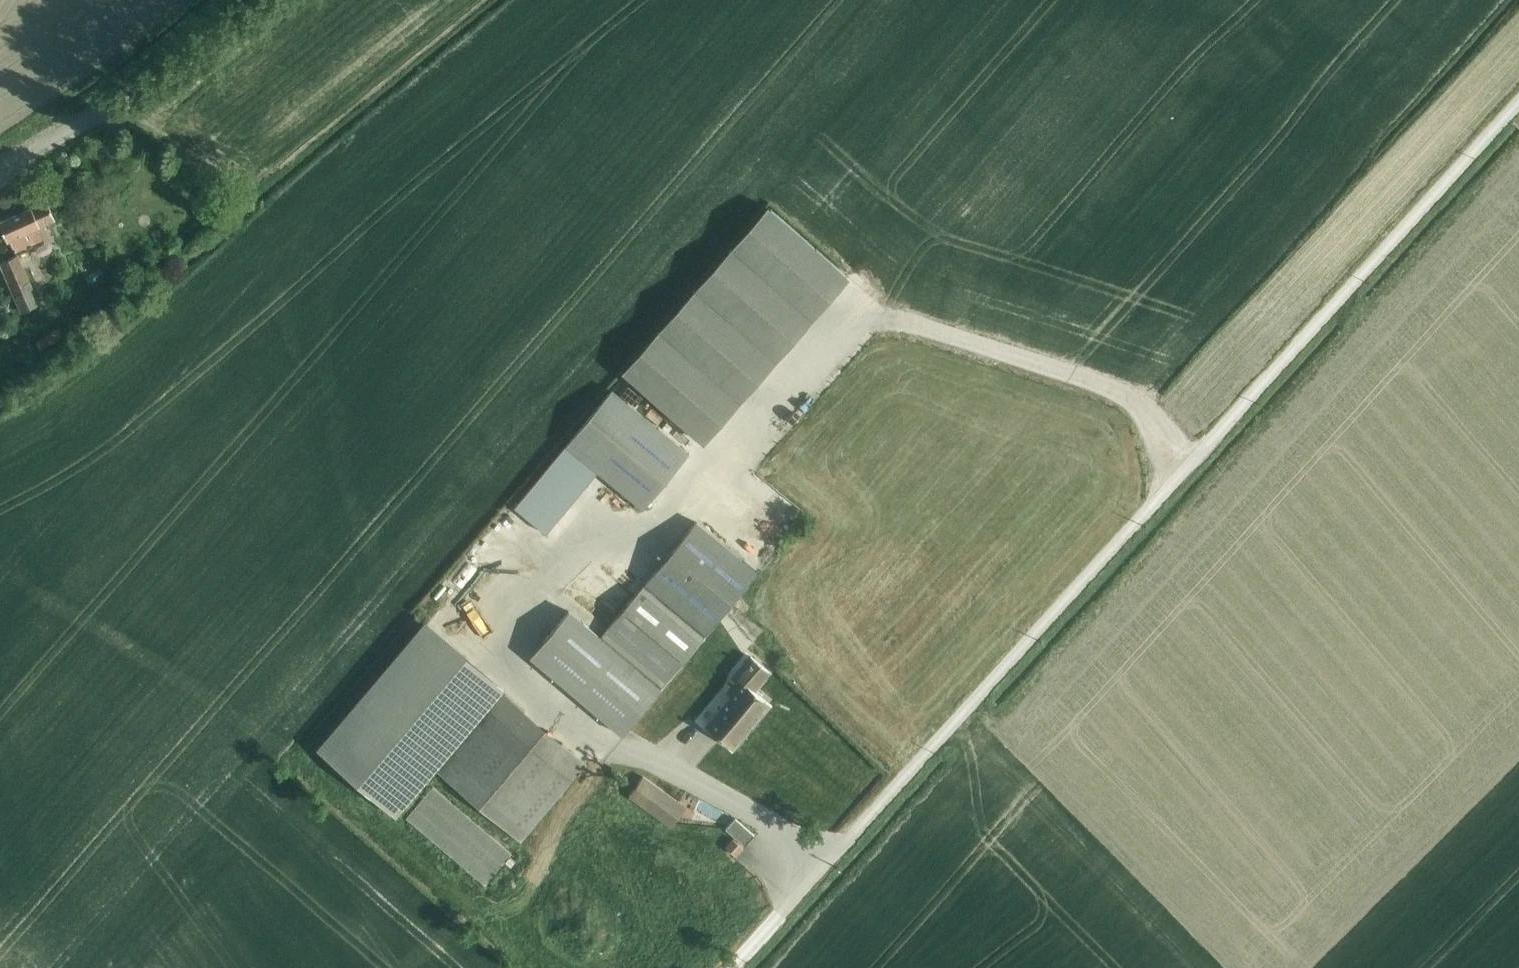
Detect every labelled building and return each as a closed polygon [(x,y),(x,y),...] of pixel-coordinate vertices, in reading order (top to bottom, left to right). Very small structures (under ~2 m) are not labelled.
[(56,222),(47,203),(0,224),(0,229),(6,243),(10,242),(14,253),(51,237),(46,226),(56,222)] [(44,285),(31,252),(18,258),(17,256),(0,263),(22,314),(38,307),(31,291),(44,285)] [(99,269),(85,279),(90,286),(104,276),(99,269)] [(570,447),(648,513),(694,457),(616,392),(570,447)] [(606,635),(668,688),(765,576),(703,523),(606,635)] [(535,662),(624,738),(661,695),(572,620),(535,662)] [(316,749),(395,816),(500,688),(425,621),(316,749)] [(710,728),(737,752),(776,708),(758,692),(774,674),(757,659),(728,691),(736,699),(710,728)] [(436,769),(521,839),(586,762),(501,690),(436,769)] [(634,788),(666,817),(680,803),(648,774),(634,788)] [(735,835),(726,846),(739,855),(755,831),(735,817),(726,829),(735,835)]
